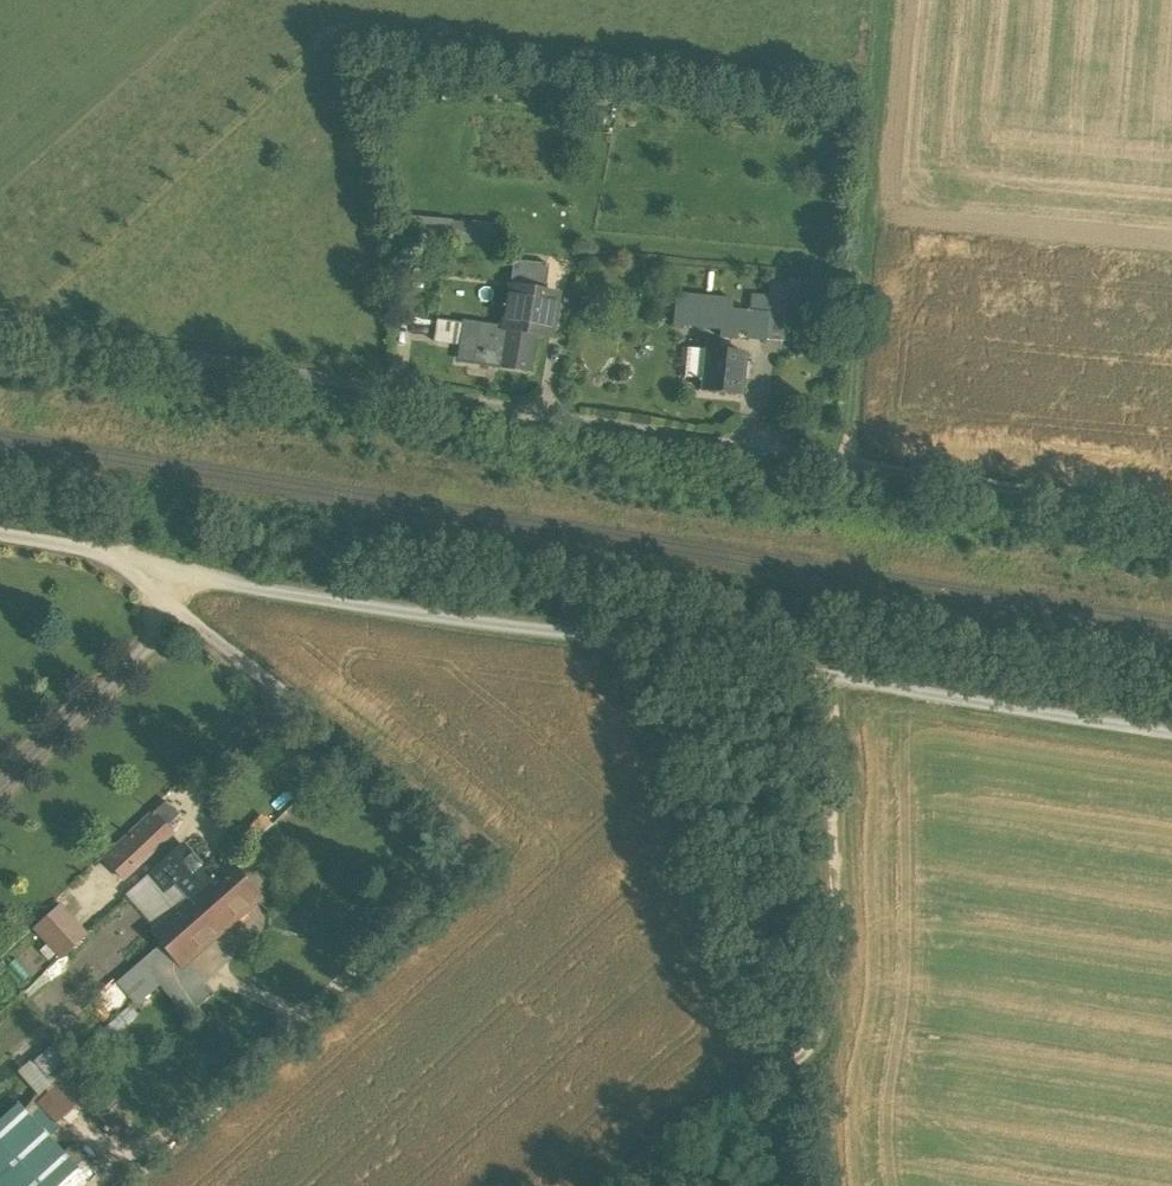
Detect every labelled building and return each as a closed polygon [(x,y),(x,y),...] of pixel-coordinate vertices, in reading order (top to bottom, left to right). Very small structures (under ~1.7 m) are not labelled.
[(542,265),(516,263),(513,289),(544,294),(545,284),(546,277),(540,276),(542,265)] [(558,286),(545,284),(544,294),(541,312),(553,314),(558,286)] [(771,299),(756,297),(752,303),(752,312),(748,331),(748,332),(747,338),(798,343),(800,314),(797,314),(798,303),(787,302),(789,285),(772,284),(771,299)] [(513,289),(512,289),(506,328),(507,328),(537,333),(541,312),(544,294),(513,289)] [(732,300),(678,294),(675,324),(722,329),(721,338),(738,339),(738,330),(748,331),(752,312),(731,310),(732,300)] [(553,314),(541,312),(537,333),(550,335),(554,314),(553,314)] [(464,324),(439,321),(435,341),(460,344),(461,342),(464,324)] [(506,328),(464,322),(464,324),(461,342),(478,344),(479,340),(504,344),(507,328),(506,328)] [(537,333),(507,328),(504,344),(500,368),(531,373),(537,333)] [(504,344),(479,340),(478,344),(475,364),(500,368),(504,344)] [(478,344),(461,342),(460,344),(459,361),(475,364),(478,344)] [(706,351),(689,349),(686,378),(703,379),(706,351)] [(747,355),(706,350),(703,379),(702,391),(743,396),(747,355)] [(159,806),(98,864),(117,884),(166,838),(160,831),(172,820),(159,806)] [(205,879),(176,848),(143,879),(158,895),(170,884),(185,902),(208,880),(206,878),(205,879)] [(185,902),(149,933),(159,944),(178,965),(179,964),(249,901),(220,870),(185,902)] [(78,941),(51,912),(30,931),(30,932),(57,959),(78,941)] [(57,959),(30,932),(23,938),(50,966),(57,959)] [(178,965),(159,944),(138,963),(154,981),(189,1017),(211,998),(179,964),(178,965)] [(138,963),(137,962),(114,983),(131,1001),(154,981),(138,963)] [(58,1039),(31,1063),(49,1082),(75,1059),(58,1039)] [(0,1124),(0,1185),(59,1185),(75,1170),(17,1110),(0,1124)]
